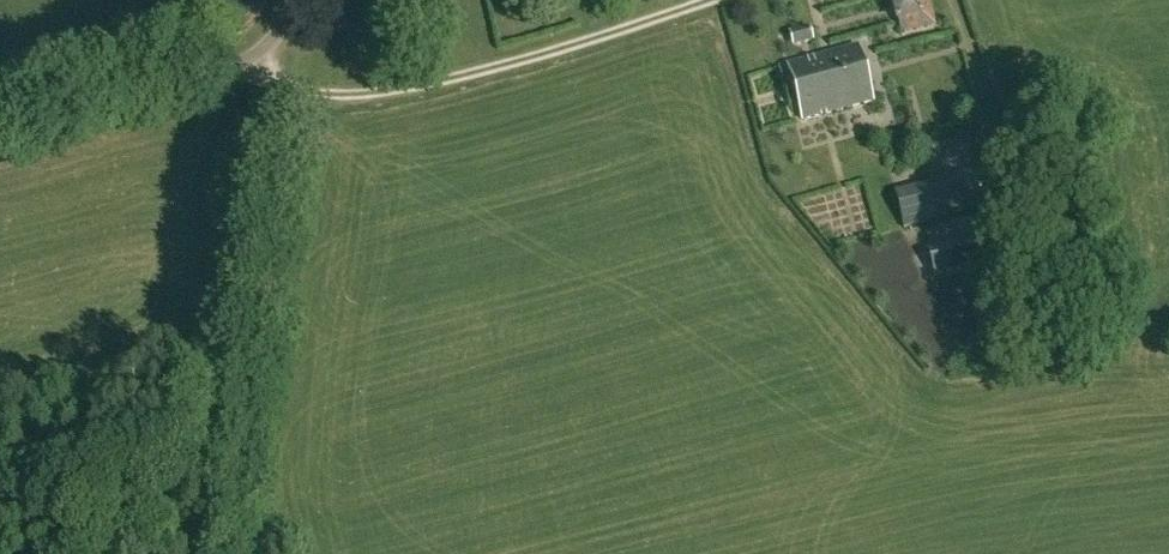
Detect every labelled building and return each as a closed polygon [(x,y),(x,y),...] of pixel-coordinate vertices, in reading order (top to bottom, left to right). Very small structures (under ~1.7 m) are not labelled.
[(930,0),(893,0),(894,2),(901,1),(903,12),(897,13),(901,31),(935,23),(930,0)] [(812,40),(808,26),(790,31),(794,45),(812,40)] [(863,65),(857,45),(788,64),(803,120),(821,115),(820,110),(825,109),(826,114),(873,101),(867,80),(859,83),(855,67),(863,65)] [(908,121),(890,126),(893,141),(912,136),(908,121)] [(973,170),(952,176),(960,206),(981,200),(973,170)] [(957,278),(940,252),(886,292),(904,316),(957,278)]
